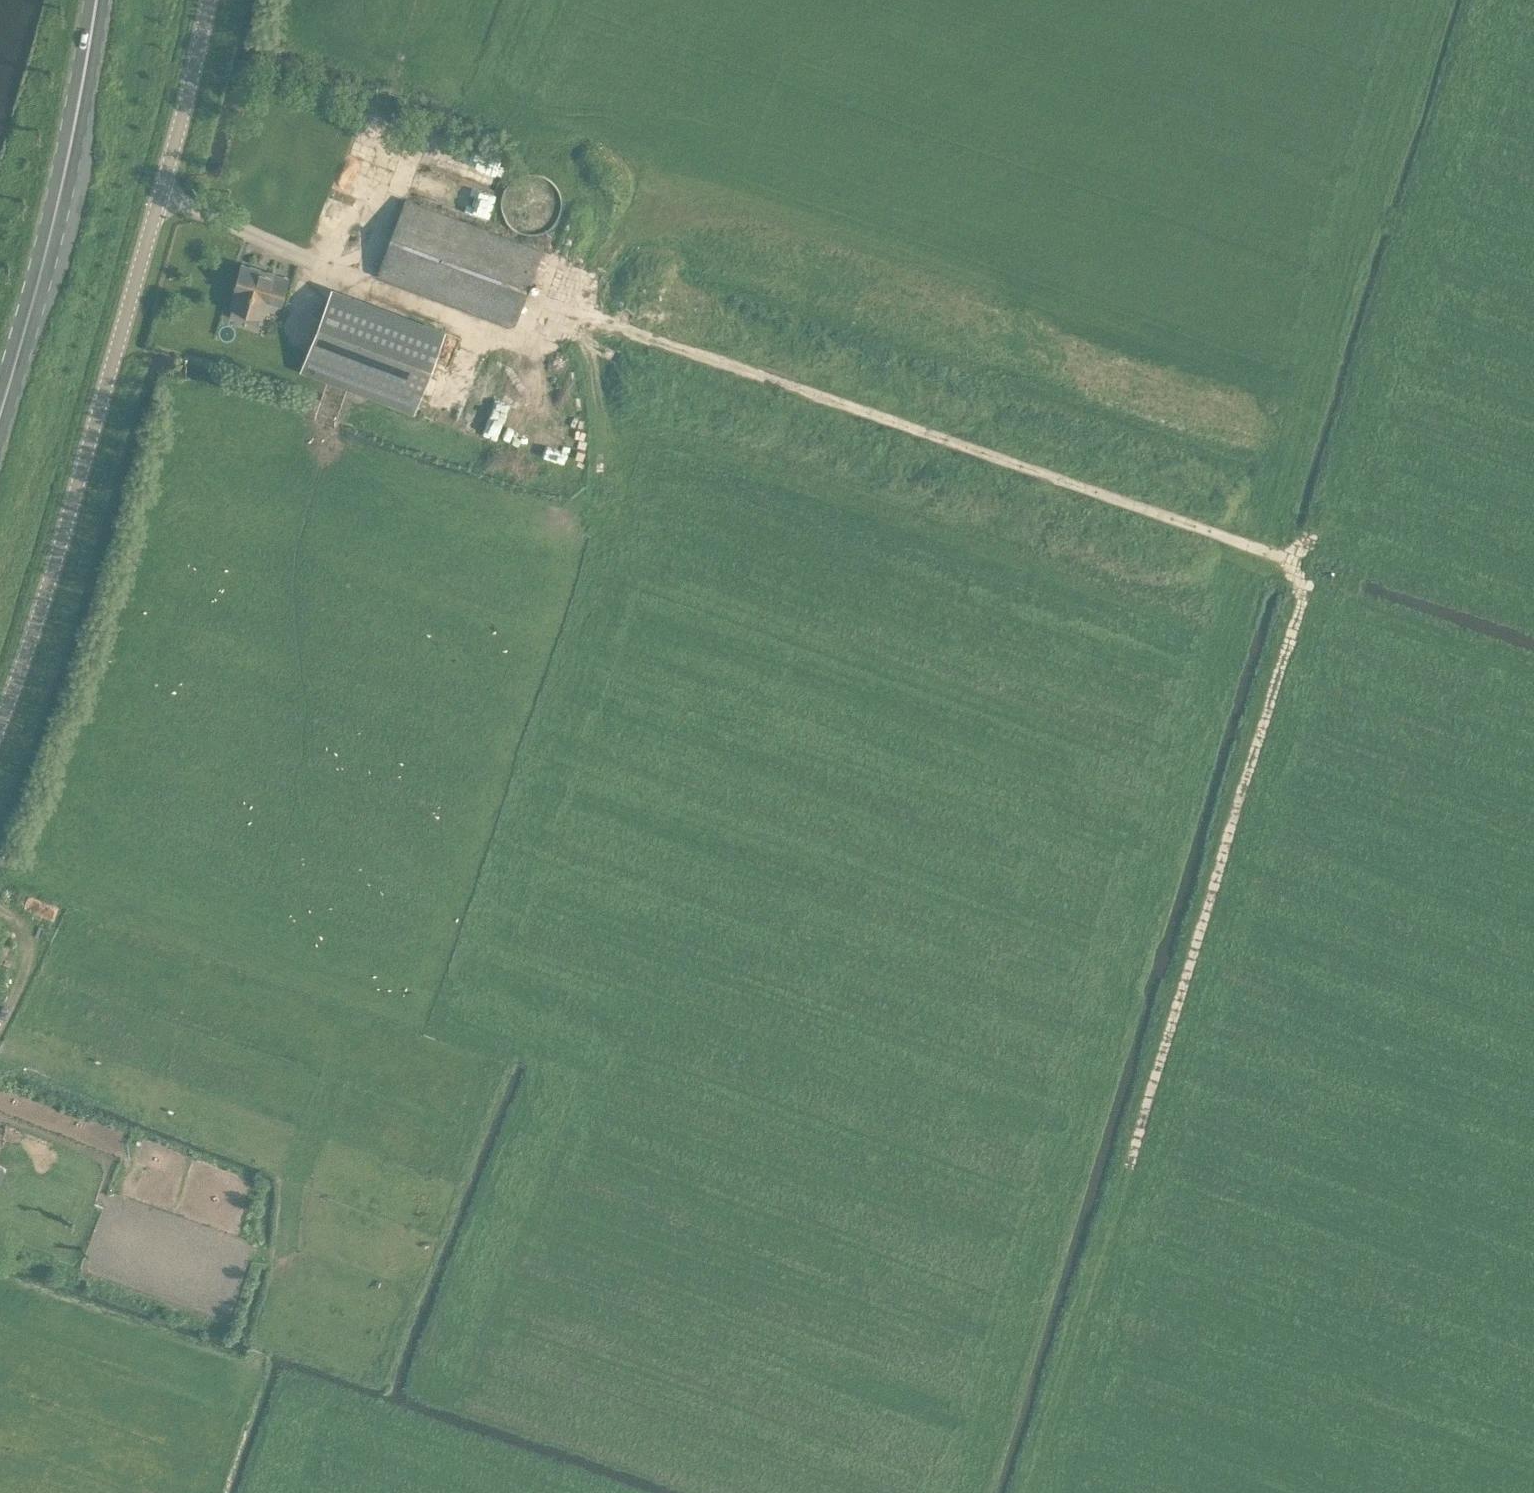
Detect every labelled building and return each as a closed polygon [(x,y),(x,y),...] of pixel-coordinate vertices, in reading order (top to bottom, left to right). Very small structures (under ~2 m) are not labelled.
[(494,188),(504,165),(480,155),(470,179),(494,188)] [(550,208),(550,207),(549,202),(548,197),(546,193),(543,189),(536,183),(532,182),(526,180),(521,180),(514,182),(511,183),(505,187),(502,191),(499,196),(498,200),(497,205),(497,211),(498,216),(503,224),(506,227),(510,230),(515,232),(521,233),(526,233),(532,232),(536,230),(541,227),(545,222),(547,218),(549,213),(550,208)] [(375,272),(513,324),(543,248),(403,197),(375,272)] [(230,304),(259,312),(264,296),(278,300),(286,275),(240,262),(232,287),(235,288),(230,304)] [(299,366),(412,410),(444,327),(330,283),(299,366)]
